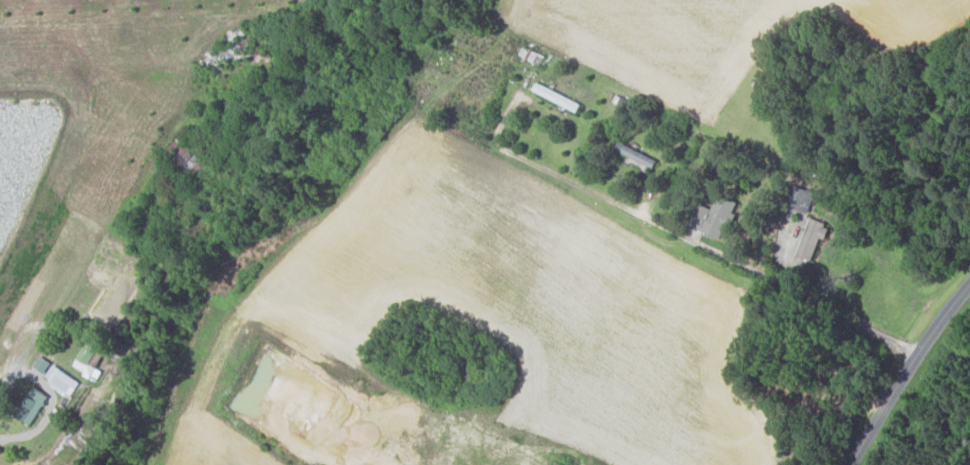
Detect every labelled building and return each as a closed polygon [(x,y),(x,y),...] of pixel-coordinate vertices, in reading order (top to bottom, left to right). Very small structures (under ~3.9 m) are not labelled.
[(815,194),(794,185),(786,206),(807,214),(815,194)] [(738,202),(719,195),(713,210),(701,205),(692,227),(721,239),(725,229),(730,231),(737,215),(733,213),(738,202)] [(825,240),(829,226),(807,219),(796,257),(811,262),(818,238),(825,240)] [(97,379),(100,370),(96,368),(103,350),(84,342),(73,370),(97,379)] [(43,379),(68,398),(79,384),(53,365),(43,379)] [(47,396),(33,389),(18,419),(31,426),(47,396)]
